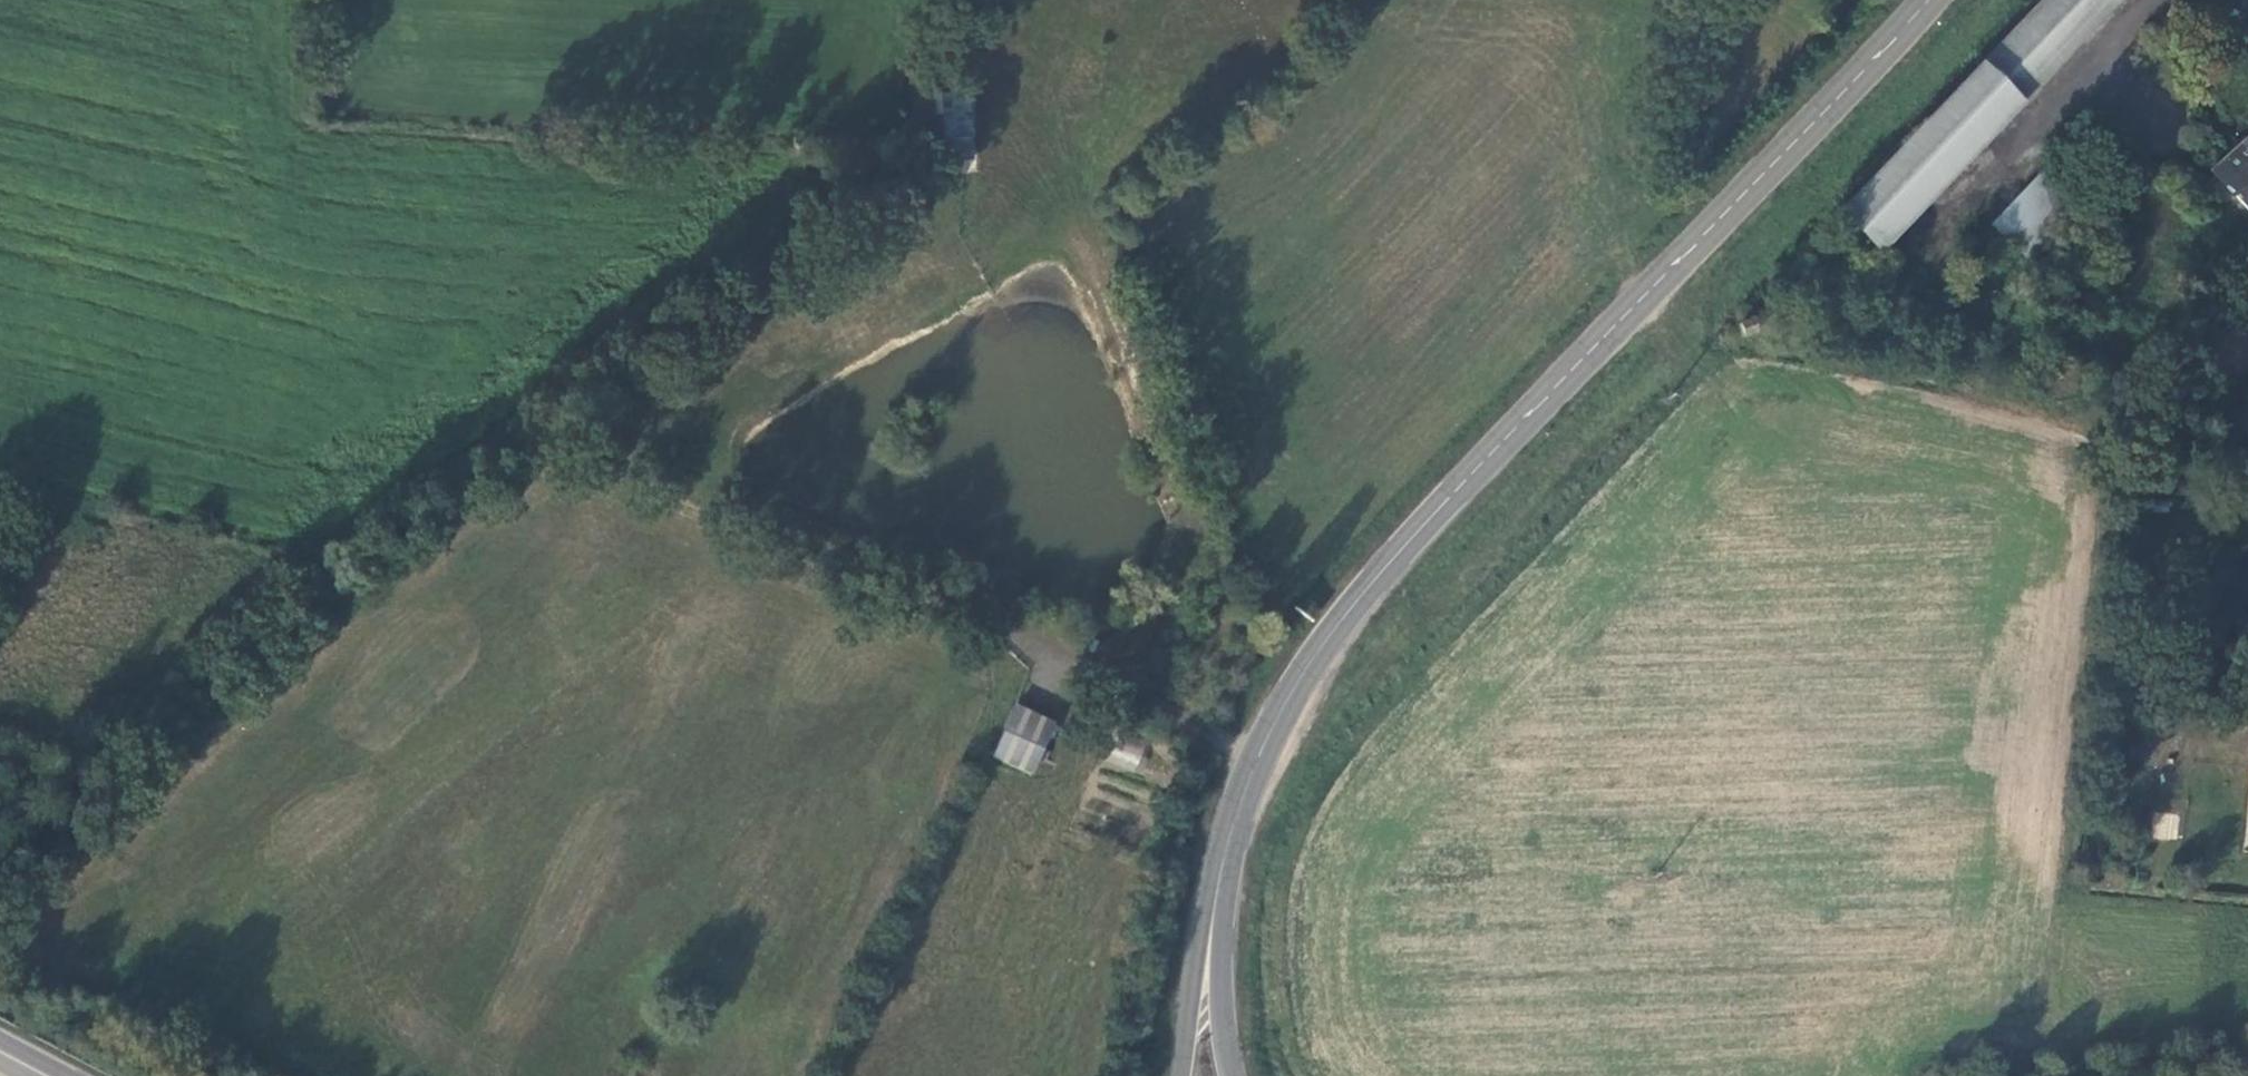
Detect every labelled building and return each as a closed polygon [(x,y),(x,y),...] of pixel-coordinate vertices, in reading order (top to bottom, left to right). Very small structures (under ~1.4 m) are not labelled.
[(2120,0),(2042,0),(1842,205),(1883,247),(2120,0)] [(948,140),(974,136),(970,105),(944,109),(948,140)] [(2247,230),(2247,135),(2210,168),(2216,175),(2202,189),(2242,235),(2247,230)] [(2024,254),(2073,207),(2042,172),(1991,222),(2024,254)] [(1742,337),(1754,331),(1748,319),(1738,323),(1742,337)] [(1057,723),(1016,705),(993,757),(1034,776),(1057,723)] [(1137,771),(1144,741),(1116,733),(1108,763),(1137,771)] [(2153,811),(2151,837),(2177,840),(2179,813),(2153,811)]
